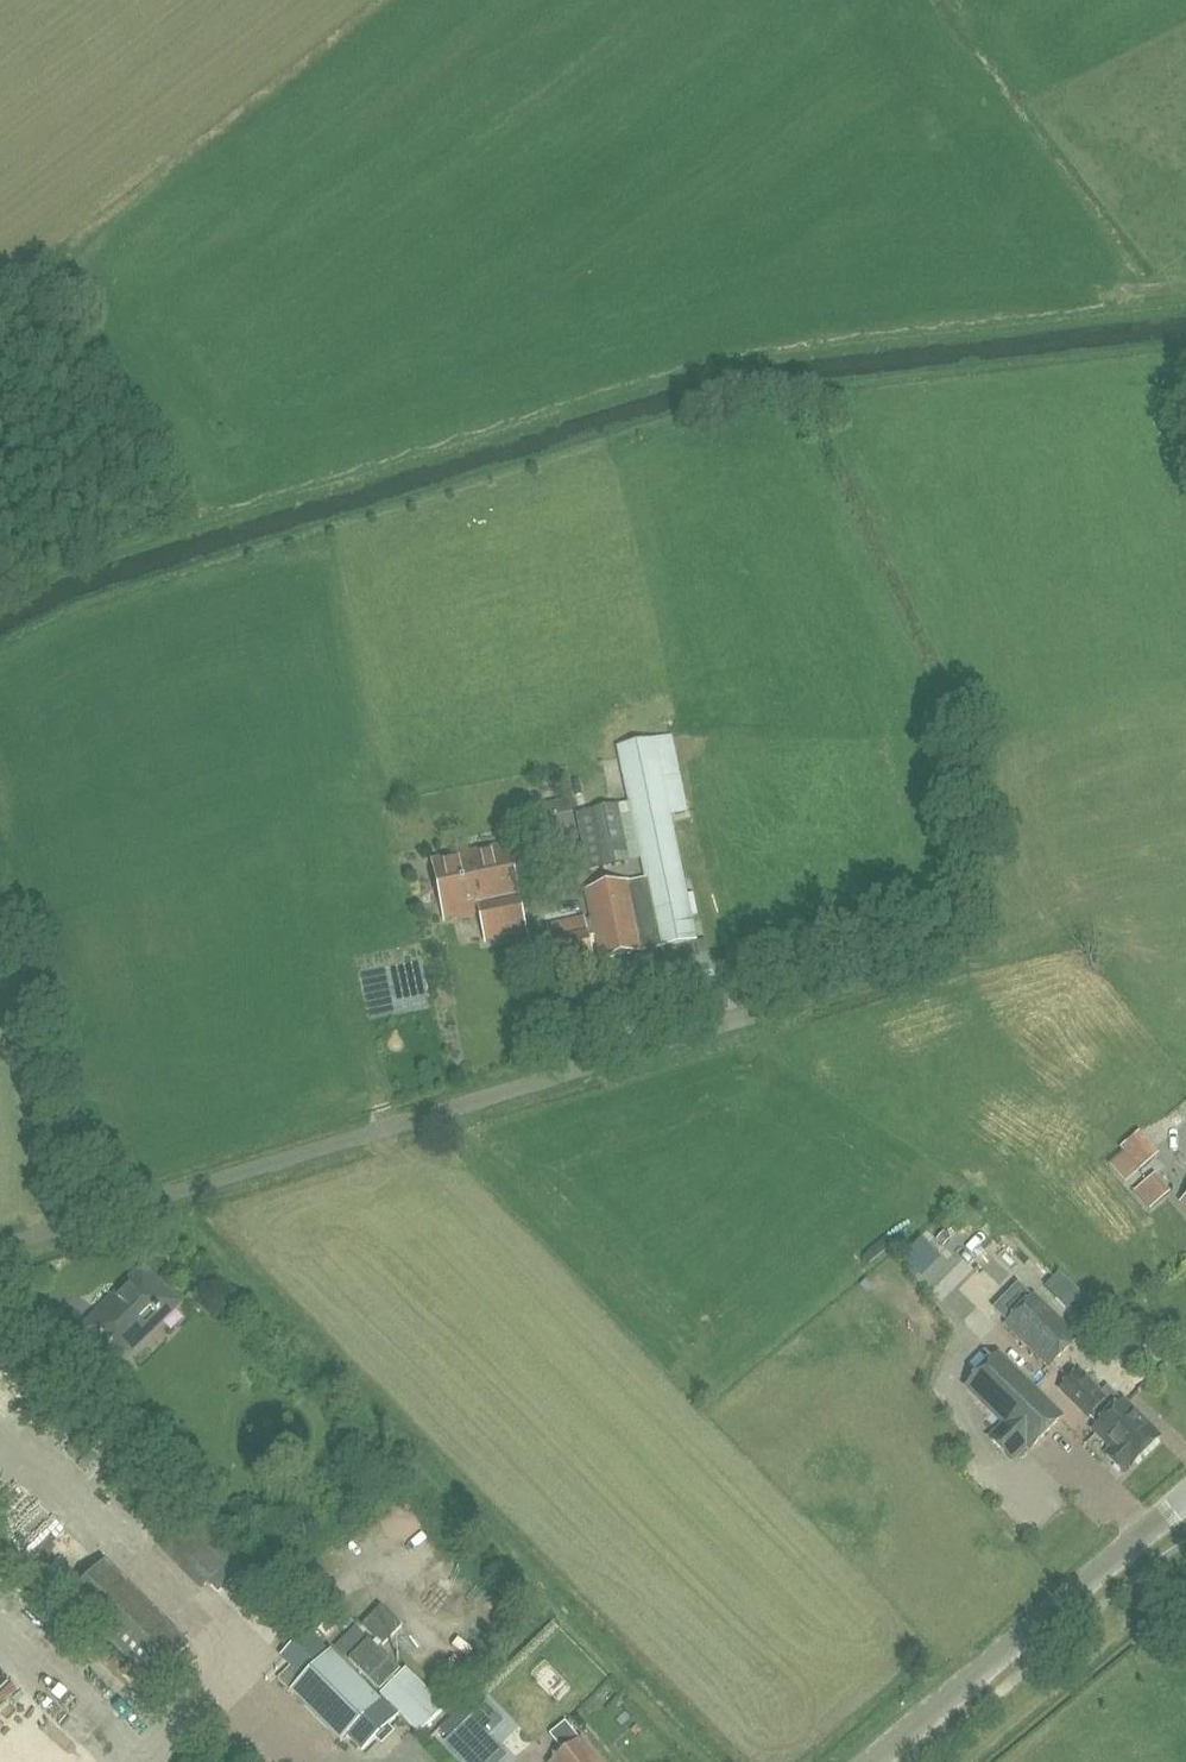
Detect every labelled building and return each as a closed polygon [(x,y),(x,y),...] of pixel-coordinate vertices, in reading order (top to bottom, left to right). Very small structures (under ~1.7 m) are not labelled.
[(616,746),(628,803),(576,814),(588,871),(639,860),(643,878),(585,890),(599,961),(643,952),(661,948),(664,963),(651,965),(660,1009),(720,997),(711,953),(699,955),(696,940),(698,940),(671,815),(688,811),(672,735),(616,746)] [(570,800),(532,808),(538,837),(576,830),(570,800)] [(486,940),(525,933),(507,848),(433,863),(445,919),(480,912),(486,940)] [(560,982),(597,973),(585,917),(547,925),(560,982)] [(1145,1134),(1110,1165),(1129,1186),(1164,1155),(1145,1134)] [(1153,1211),(1176,1194),(1161,1175),(1138,1193),(1153,1211)] [(134,1339),(173,1300),(143,1271),(100,1314),(104,1318),(87,1336),(117,1365),(139,1343),(134,1339)] [(1045,1286),(1085,1326),(1100,1312),(1059,1271),(1045,1286)] [(1036,1296),(1005,1328),(1050,1371),(1081,1339),(1036,1296)] [(1099,1327),(1132,1361),(1149,1345),(1116,1311),(1099,1327)] [(1003,1352),(972,1383),(1010,1421),(994,1435),(1014,1456),(1030,1441),(1034,1445),(1064,1414),(1003,1352)] [(1134,1423),(1139,1418),(1123,1402),(1116,1409),(1078,1372),(1061,1390),(1099,1427),(1095,1431),(1103,1439),(1115,1427),(1127,1439),(1130,1435),(1138,1426),(1134,1423)] [(1115,1427),(1103,1439),(1113,1448),(1106,1455),(1124,1473),(1131,1466),(1159,1438),(1139,1418),(1134,1423),(1138,1426),(1130,1435),(1127,1439),(1115,1427)] [(244,1568),(220,1542),(193,1568),(218,1593),(244,1568)] [(105,1564),(67,1602),(152,1685),(189,1648),(105,1564)] [(329,1578),(315,1565),(288,1593),(302,1606),(329,1578)] [(402,1628),(381,1607),(362,1625),(381,1646),(402,1628)] [(365,1637),(356,1628),(338,1647),(346,1655),(365,1637)] [(306,1633),(282,1657),(292,1666),(278,1680),(292,1694),(293,1693),(341,1741),(347,1735),(363,1752),(396,1719),(331,1654),(329,1656),(306,1633)] [(369,1639),(349,1659),(380,1690),(400,1669),(369,1639)] [(381,1696),(418,1734),(445,1707),(408,1669),(381,1696)] [(21,1682),(9,1672),(0,1682),(0,1689),(9,1697),(21,1682)] [(463,1761),(499,1761),(506,1755),(487,1735),(503,1720),(486,1703),(481,1708),(472,1699),(441,1729),(450,1739),(445,1743),(463,1761)] [(552,1731),(570,1718),(562,1709),(545,1722),(552,1731)] [(582,1737),(580,1739),(566,1722),(549,1735),(563,1750),(562,1750),(564,1752),(551,1761),(602,1761),(582,1737)]
